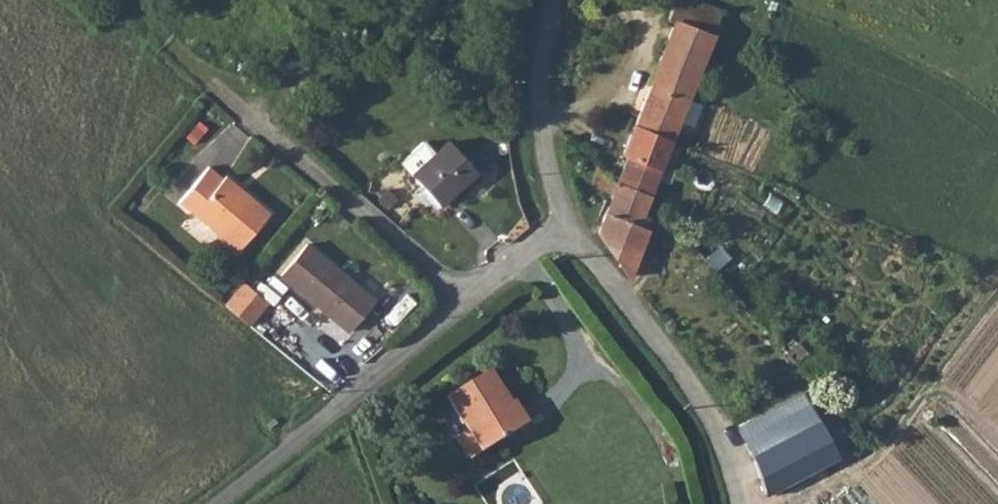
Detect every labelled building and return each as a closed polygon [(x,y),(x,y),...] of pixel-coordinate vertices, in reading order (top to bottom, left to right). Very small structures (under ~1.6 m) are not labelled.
[(634,120),(673,136),(681,116),(690,94),(725,8),(701,0),(675,0),(668,19),(675,22),(637,111),(634,120)] [(690,94),(681,116),(695,122),(704,100),(690,94)] [(628,153),(618,179),(650,192),(673,136),(634,120),(633,126),(623,151),(628,153)] [(433,154),(421,142),(401,162),(440,202),(475,168),(447,140),(433,154)] [(203,159),(173,195),(232,243),(263,205),(219,170),(218,173),(203,159)] [(615,178),(598,163),(591,182),(613,191),(599,228),(598,230),(629,273),(647,226),(638,221),(650,192),(618,179),(615,178)] [(304,242),(278,272),(345,332),(371,299),(304,242)] [(227,304),(253,325),(273,302),(247,280),(227,304)] [(490,370),(450,396),(472,431),(458,441),(474,463),(526,425),(490,370)] [(807,392),(740,427),(753,449),(766,491),(851,449),(845,437),(833,443),(821,417),(807,392)]
